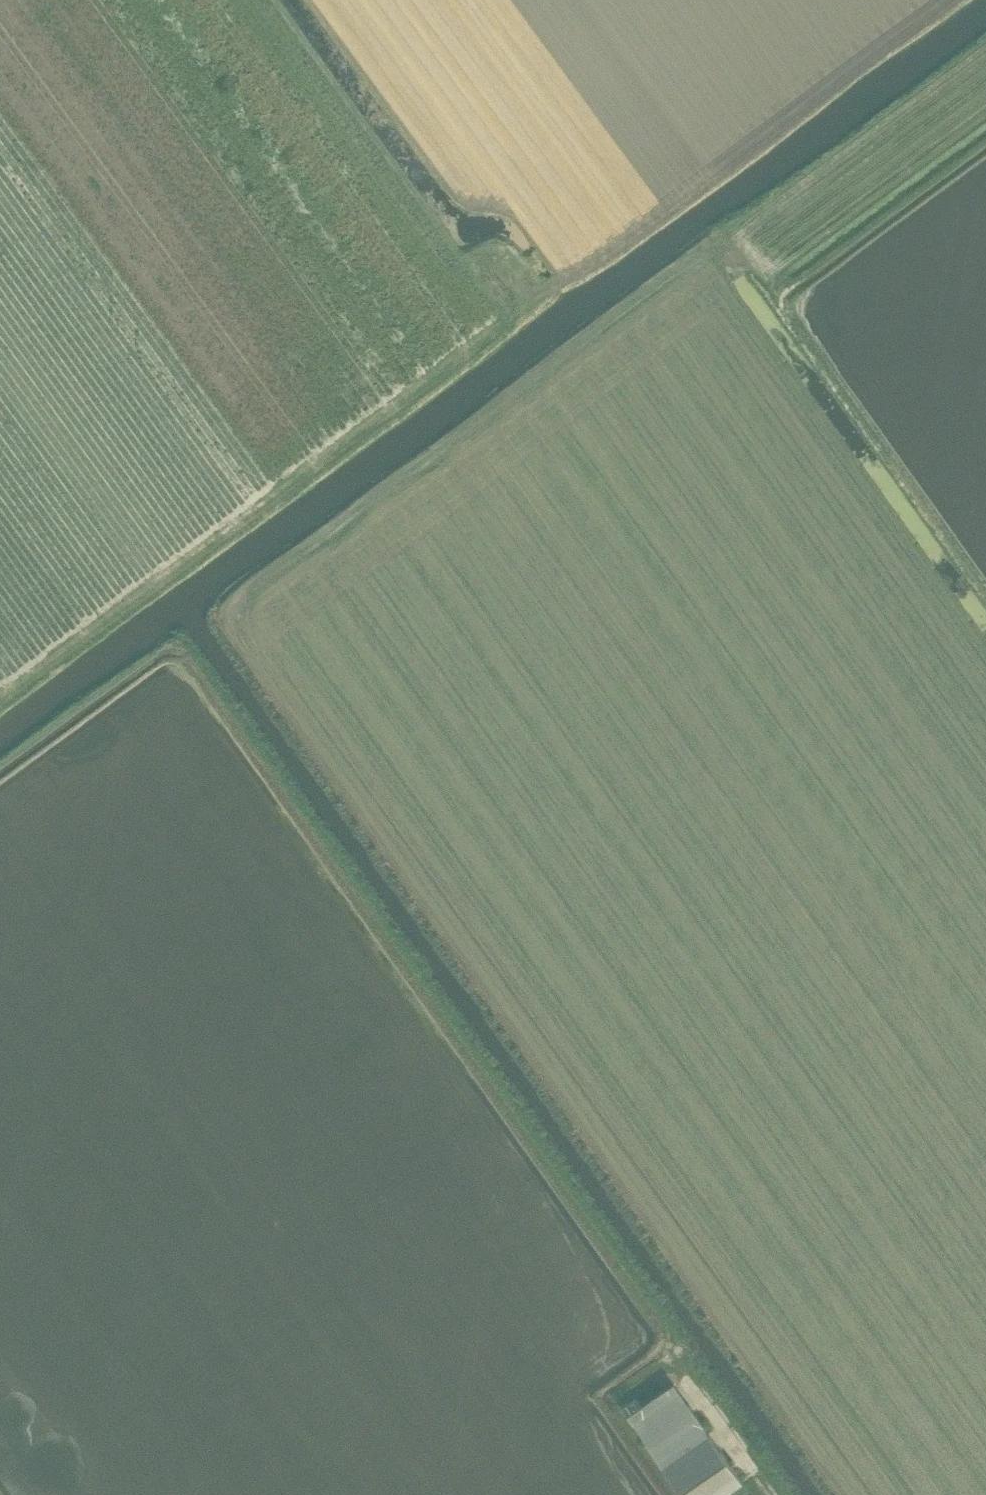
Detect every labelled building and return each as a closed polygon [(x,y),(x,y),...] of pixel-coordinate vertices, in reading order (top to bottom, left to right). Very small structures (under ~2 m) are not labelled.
[(742,1480),(673,1382),(627,1414),(683,1494),(720,1494),(742,1480)]
